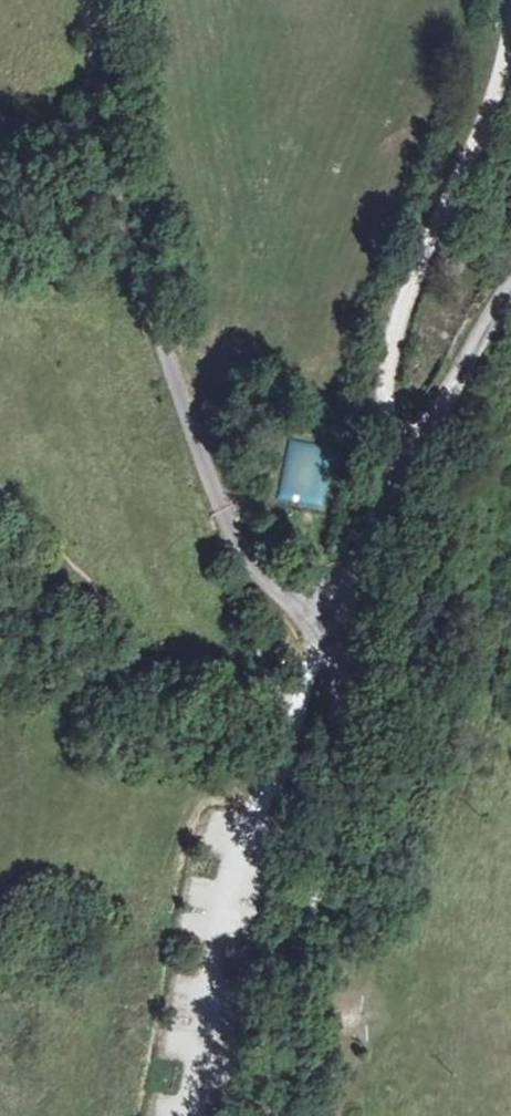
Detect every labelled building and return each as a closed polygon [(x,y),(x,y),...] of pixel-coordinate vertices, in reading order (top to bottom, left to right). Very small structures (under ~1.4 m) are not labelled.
[(320,508),(335,448),(291,438),(277,498),(320,508)]
